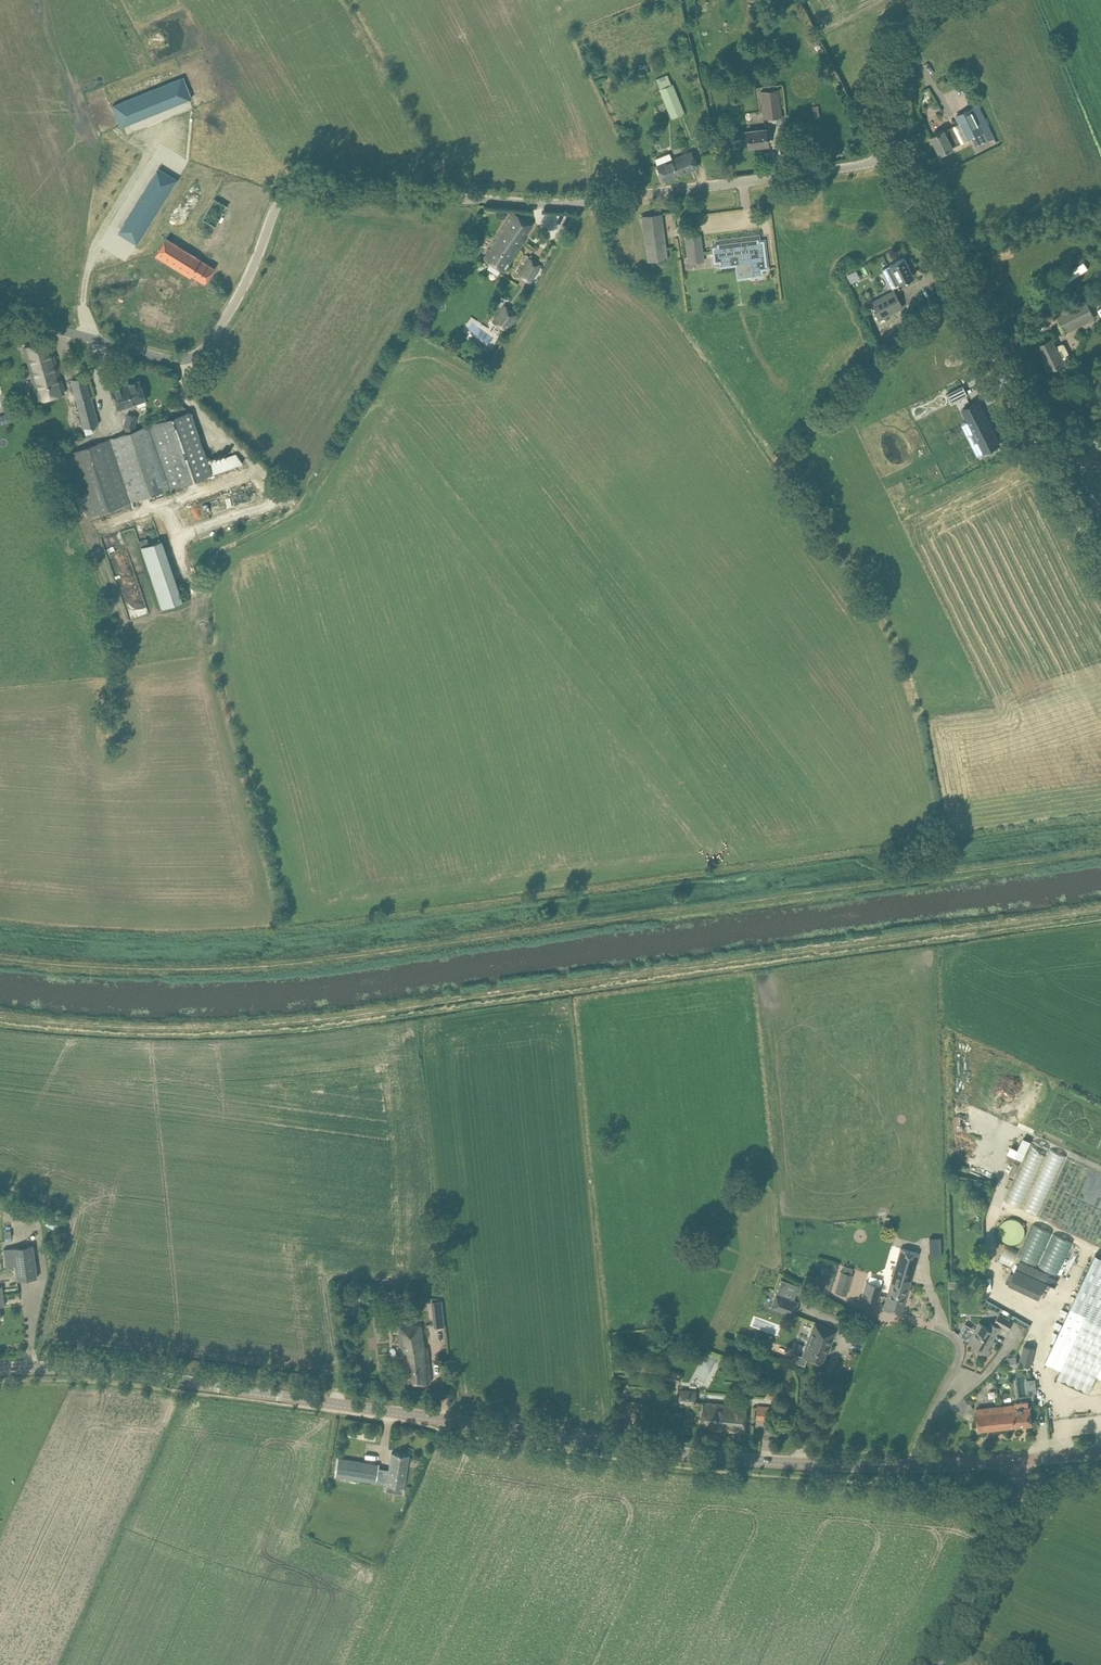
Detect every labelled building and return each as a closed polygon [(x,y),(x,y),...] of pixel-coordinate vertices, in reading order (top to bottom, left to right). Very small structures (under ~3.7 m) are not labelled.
[(183,77),(112,106),(120,126),(192,98),(183,77)] [(668,78),(657,82),(671,117),(684,112),(672,84),(671,84),(668,78)] [(761,91),(764,118),(781,116),(778,89),(761,91)] [(943,130),(940,132),(930,136),(939,154),(971,137),(975,146),(994,137),(978,105),(955,116),(961,128),(955,130),(952,126),(944,130),(943,130)] [(748,147),(768,144),(766,129),(746,131),(748,147)] [(663,180),(696,167),(691,152),(672,160),(669,153),(655,158),(663,180)] [(158,168),(118,232),(137,244),(177,179),(158,168)] [(210,186),(196,213),(203,217),(202,219),(216,227),(227,206),(224,204),(228,196),(210,186)] [(504,271),(525,240),(523,238),(531,225),(512,212),(483,258),(504,271)] [(648,261),(667,258),(661,214),(642,216),(648,261)] [(689,262),(702,261),(700,235),(686,236),(689,262)] [(166,238),(155,255),(190,277),(192,275),(205,283),(214,268),(166,238)] [(750,263),(752,277),(762,275),(762,269),(766,269),(767,269),(763,240),(758,241),(758,239),(752,240),(752,241),(748,242),(748,240),(717,244),(717,246),(712,247),(714,263),(719,262),(720,267),(750,263)] [(530,282),(541,265),(529,257),(518,274),(530,282)] [(913,276),(904,257),(889,265),(890,265),(882,269),(892,288),(900,284),(899,283),(913,276)] [(1068,281),(1089,268),(1085,261),(1064,274),(1068,281)] [(858,294),(870,289),(865,280),(854,286),(858,294)] [(902,307),(894,291),(870,303),(879,319),(902,307)] [(1086,300),(1057,314),(1066,332),(1095,317),(1086,300)] [(518,315),(504,305),(492,321),(506,331),(518,315)] [(49,338),(23,347),(42,401),(68,392),(49,338)] [(1062,343),(1056,347),(1052,339),(1039,345),(1047,361),(1044,362),(1048,371),(1064,363),(1063,362),(1070,358),(1070,356),(1064,344),(1062,343)] [(85,376),(71,380),(84,428),(91,426),(98,424),(85,376)] [(111,389),(118,410),(146,400),(144,395),(146,392),(145,388),(141,387),(139,382),(123,387),(122,386),(111,389)] [(963,385),(963,387),(949,394),(948,393),(952,402),(968,394),(963,385)] [(178,401),(174,407),(182,414),(189,411),(178,401)] [(980,401),(964,409),(986,452),(1002,444),(980,401)] [(182,414),(147,426),(169,487),(210,473),(207,464),(189,411),(182,414)] [(2,416),(0,416),(0,425),(4,424),(10,422),(8,414),(2,416)] [(127,433),(108,440),(130,501),(169,487),(147,426),(134,431),(134,425),(136,416),(127,416),(124,425),(127,433)] [(108,440),(67,455),(84,502),(89,516),(130,501),(108,440)] [(216,500),(191,510),(195,520),(221,510),(216,500)] [(143,545),(160,608),(181,602),(164,539),(143,545)] [(1021,1165),(1006,1201),(1043,1216),(1067,1154),(1033,1141),(1027,1155),(1021,1152),(1017,1163),(1021,1165)] [(1020,1240),(1021,1220),(1002,1219),(1001,1240),(1020,1240)] [(1006,1244),(999,1260),(1011,1266),(1018,1250),(1006,1244)] [(37,1278),(33,1245),(4,1249),(5,1258),(15,1257),(18,1280),(37,1278)] [(900,1248),(884,1308),(901,1313),(918,1253),(900,1248)] [(1070,1250),(1059,1275),(1071,1281),(1082,1256),(1070,1250)] [(1045,1361),(1061,1369),(1093,1384),(1097,1375),(1100,1376),(1100,1256),(1095,1254),(1045,1361)] [(1041,1297),(1051,1273),(1019,1260),(1009,1285),(1041,1297)] [(842,1270),(852,1273),(853,1267),(843,1265),(842,1270)] [(835,1291),(847,1294),(853,1275),(841,1272),(835,1291)] [(881,1286),(867,1281),(862,1296),(877,1300),(881,1286)] [(798,1302),(776,1294),(771,1307),(793,1315),(798,1302)] [(999,1314),(995,1321),(1009,1329),(1013,1321),(1005,1316),(1006,1314),(1008,1311),(999,1306),(997,1309),(996,1312),(999,1314)] [(988,1327),(979,1322),(969,1341),(977,1346),(976,1348),(988,1355),(995,1342),(993,1340),(1000,1327),(991,1321),(988,1327)] [(802,1356),(822,1363),(827,1347),(829,1348),(836,1331),(814,1323),(802,1356)] [(422,1325),(399,1327),(404,1385),(431,1382),(428,1348),(424,1348),(422,1325)] [(1030,1365),(1034,1348),(1024,1345),(1020,1363),(1030,1365)] [(682,1376),(665,1371),(663,1378),(679,1383),(682,1376)] [(1037,1378),(1026,1378),(1027,1400),(1030,1399),(1030,1404),(1037,1404),(1037,1378)] [(779,1386),(770,1385),(769,1397),(778,1398),(779,1386)] [(680,1391),(679,1403),(694,1404),(695,1393),(680,1391)] [(746,1406),(703,1402),(701,1428),(722,1430),(722,1427),(729,1427),(729,1430),(744,1432),(746,1406)] [(1017,1408),(1016,1404),(976,1408),(979,1430),(1033,1424),(1031,1407),(1017,1408)] [(409,1455),(392,1452),(386,1484),(404,1487),(409,1455)] [(338,1457),(335,1475),(376,1482),(377,1475),(362,1473),(364,1463),(364,1462),(358,1461),(338,1457)]
